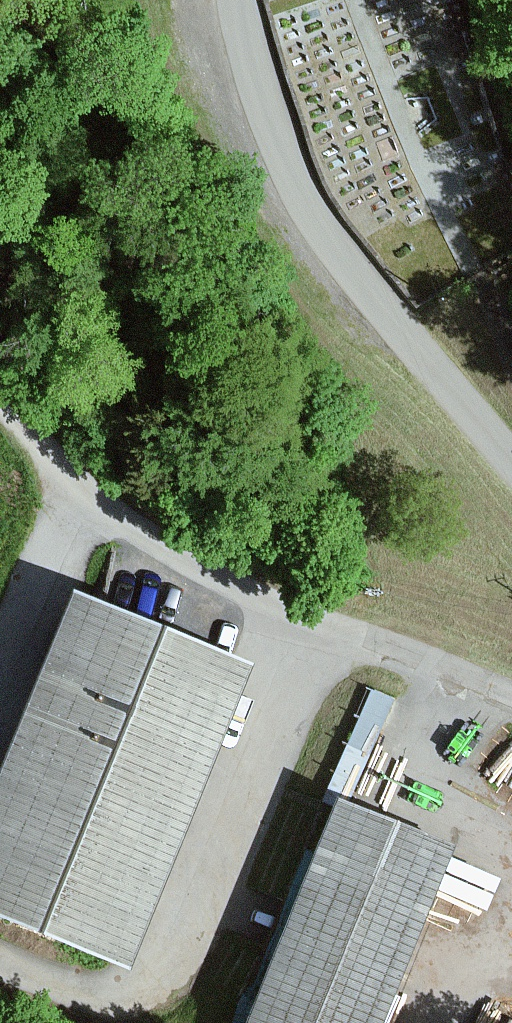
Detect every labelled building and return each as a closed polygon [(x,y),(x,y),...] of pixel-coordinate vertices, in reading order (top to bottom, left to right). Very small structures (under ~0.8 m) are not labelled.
[(82,599),(0,794),(0,903),(124,955),(245,667),(82,599)] [(339,806),(256,1022),(374,1022),(442,845),(339,806)]
